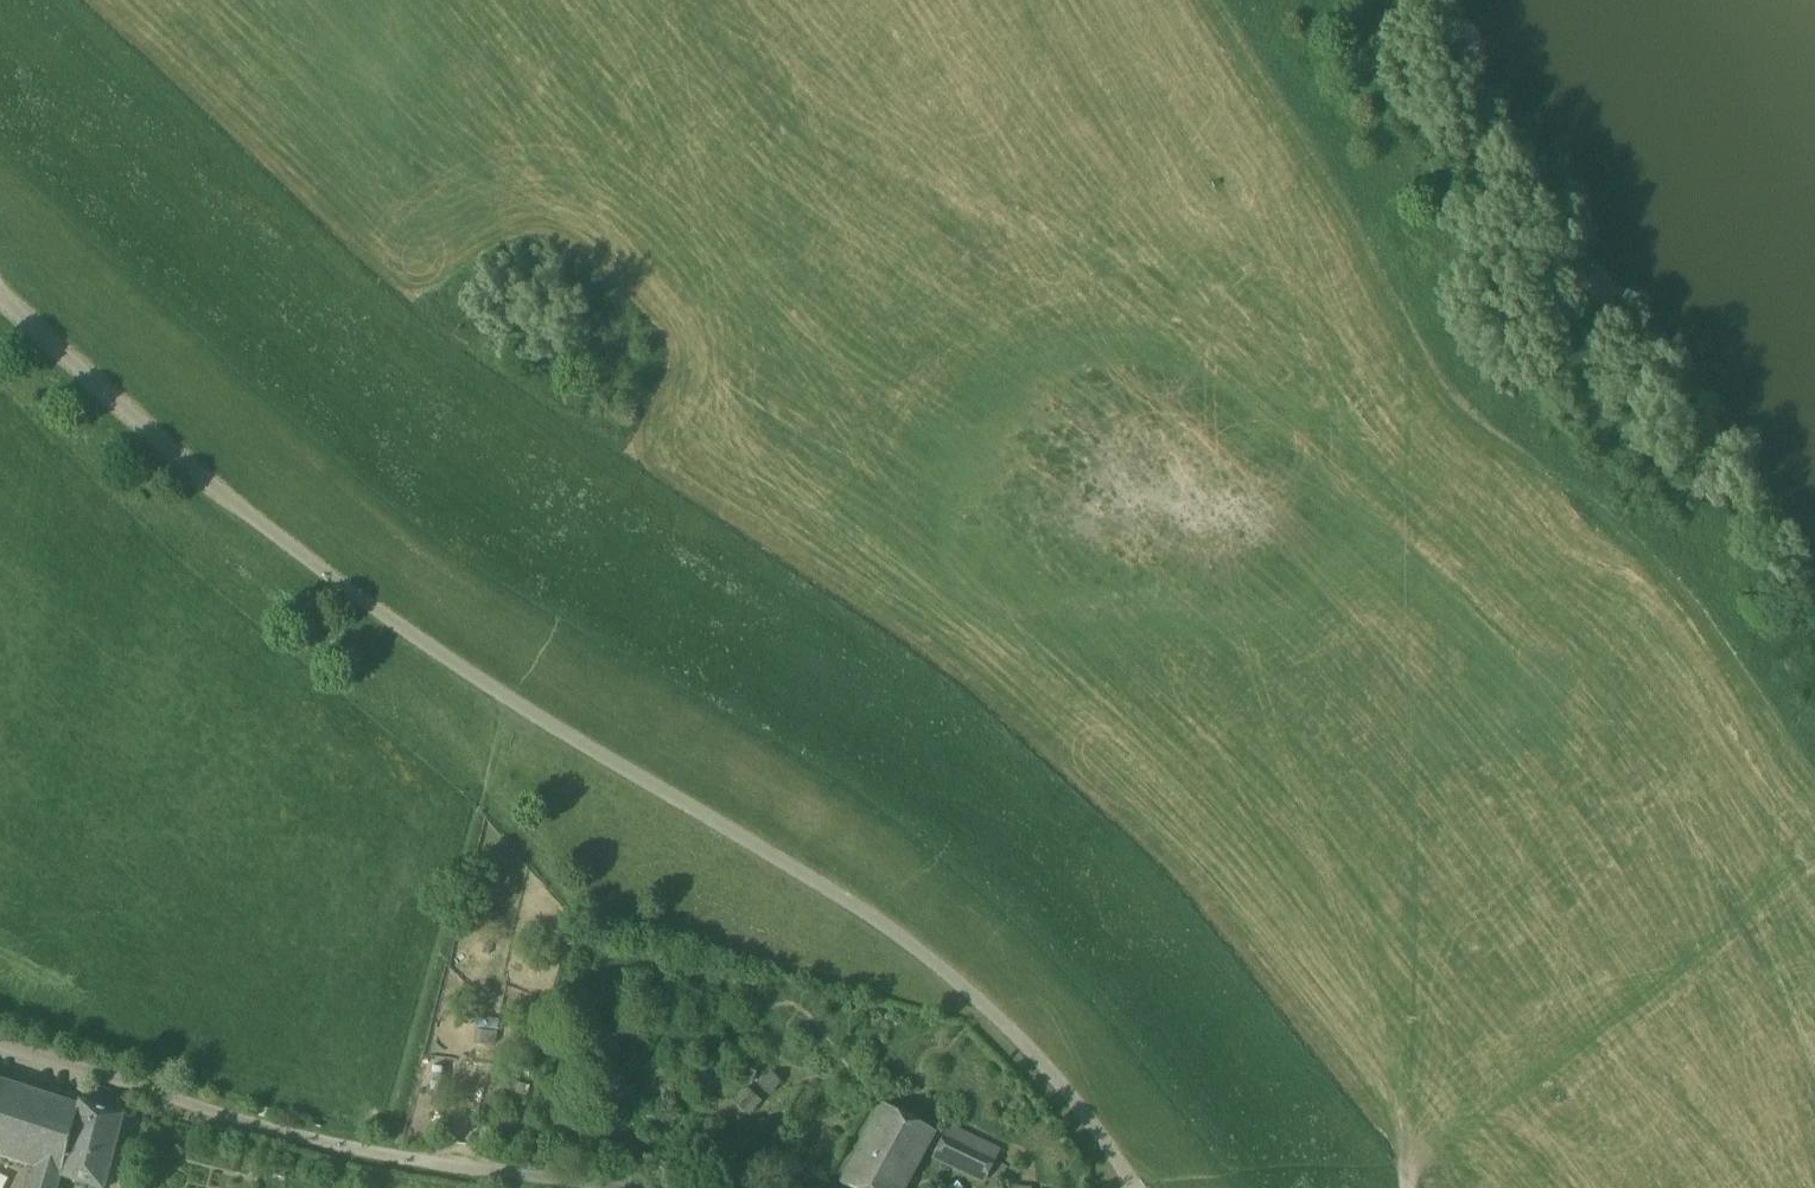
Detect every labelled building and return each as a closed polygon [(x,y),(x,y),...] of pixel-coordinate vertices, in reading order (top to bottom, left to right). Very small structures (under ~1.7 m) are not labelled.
[(475,1043),(496,1046),(501,1020),(479,1016),(475,1043)] [(771,1095),(783,1081),(771,1071),(759,1086),(771,1095)] [(0,1081),(0,1158),(35,1169),(59,1177),(80,1107),(0,1081)] [(526,1103),(530,1086),(516,1083),(512,1100),(526,1103)] [(751,1111),(761,1100),(746,1087),(736,1098),(751,1111)] [(81,1103),(80,1107),(59,1177),(93,1187),(105,1187),(124,1117),(81,1103)] [(884,1107),(841,1184),(848,1187),(906,1187),(935,1134),(884,1107)] [(995,1163),(946,1138),(937,1157),(985,1182),(995,1163)] [(35,1169),(29,1187),(56,1187),(59,1177),(35,1169)]
